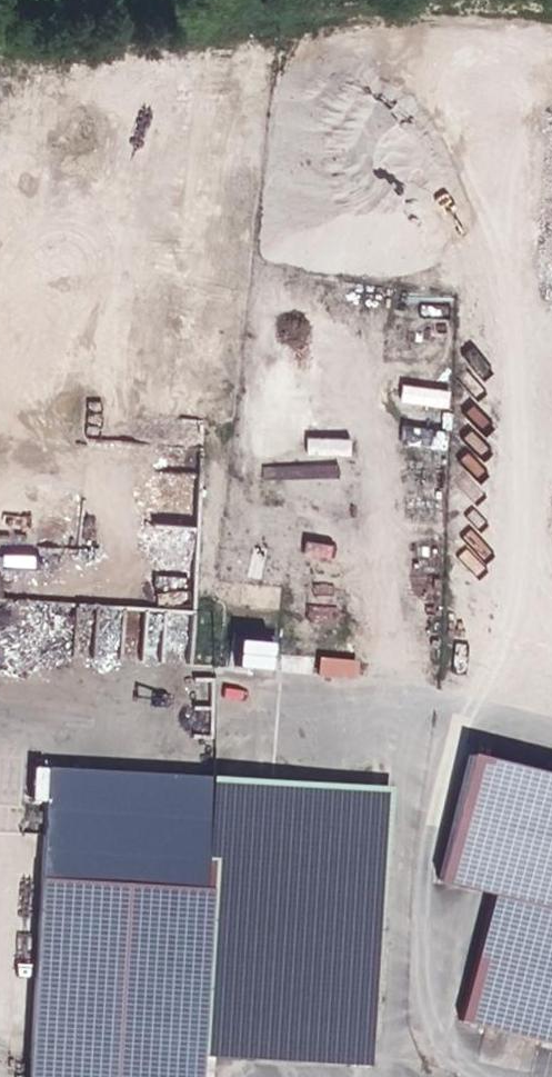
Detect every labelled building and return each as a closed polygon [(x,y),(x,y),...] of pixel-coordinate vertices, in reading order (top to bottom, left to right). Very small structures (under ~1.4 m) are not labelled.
[(277,667),(279,640),(245,637),(243,663),(277,667)] [(359,677),(360,659),(322,655),(320,673),(359,677)] [(477,736),(474,750),(485,753),(489,738),(477,736)] [(485,753),(474,750),(440,877),(498,893),(463,1021),(551,1045),(551,771),(485,753)] [(53,766),(30,1076),(201,1076),(203,1052),(215,886),(224,779),(53,766)] [(224,779),(215,886),(203,1052),(262,1057),(266,994),(272,889),(278,778),(224,779)] [(373,1002),(387,786),(278,778),(272,889),(266,994),(373,1002)] [(373,1002),(266,994),(262,1057),(369,1063),(373,1002)]
